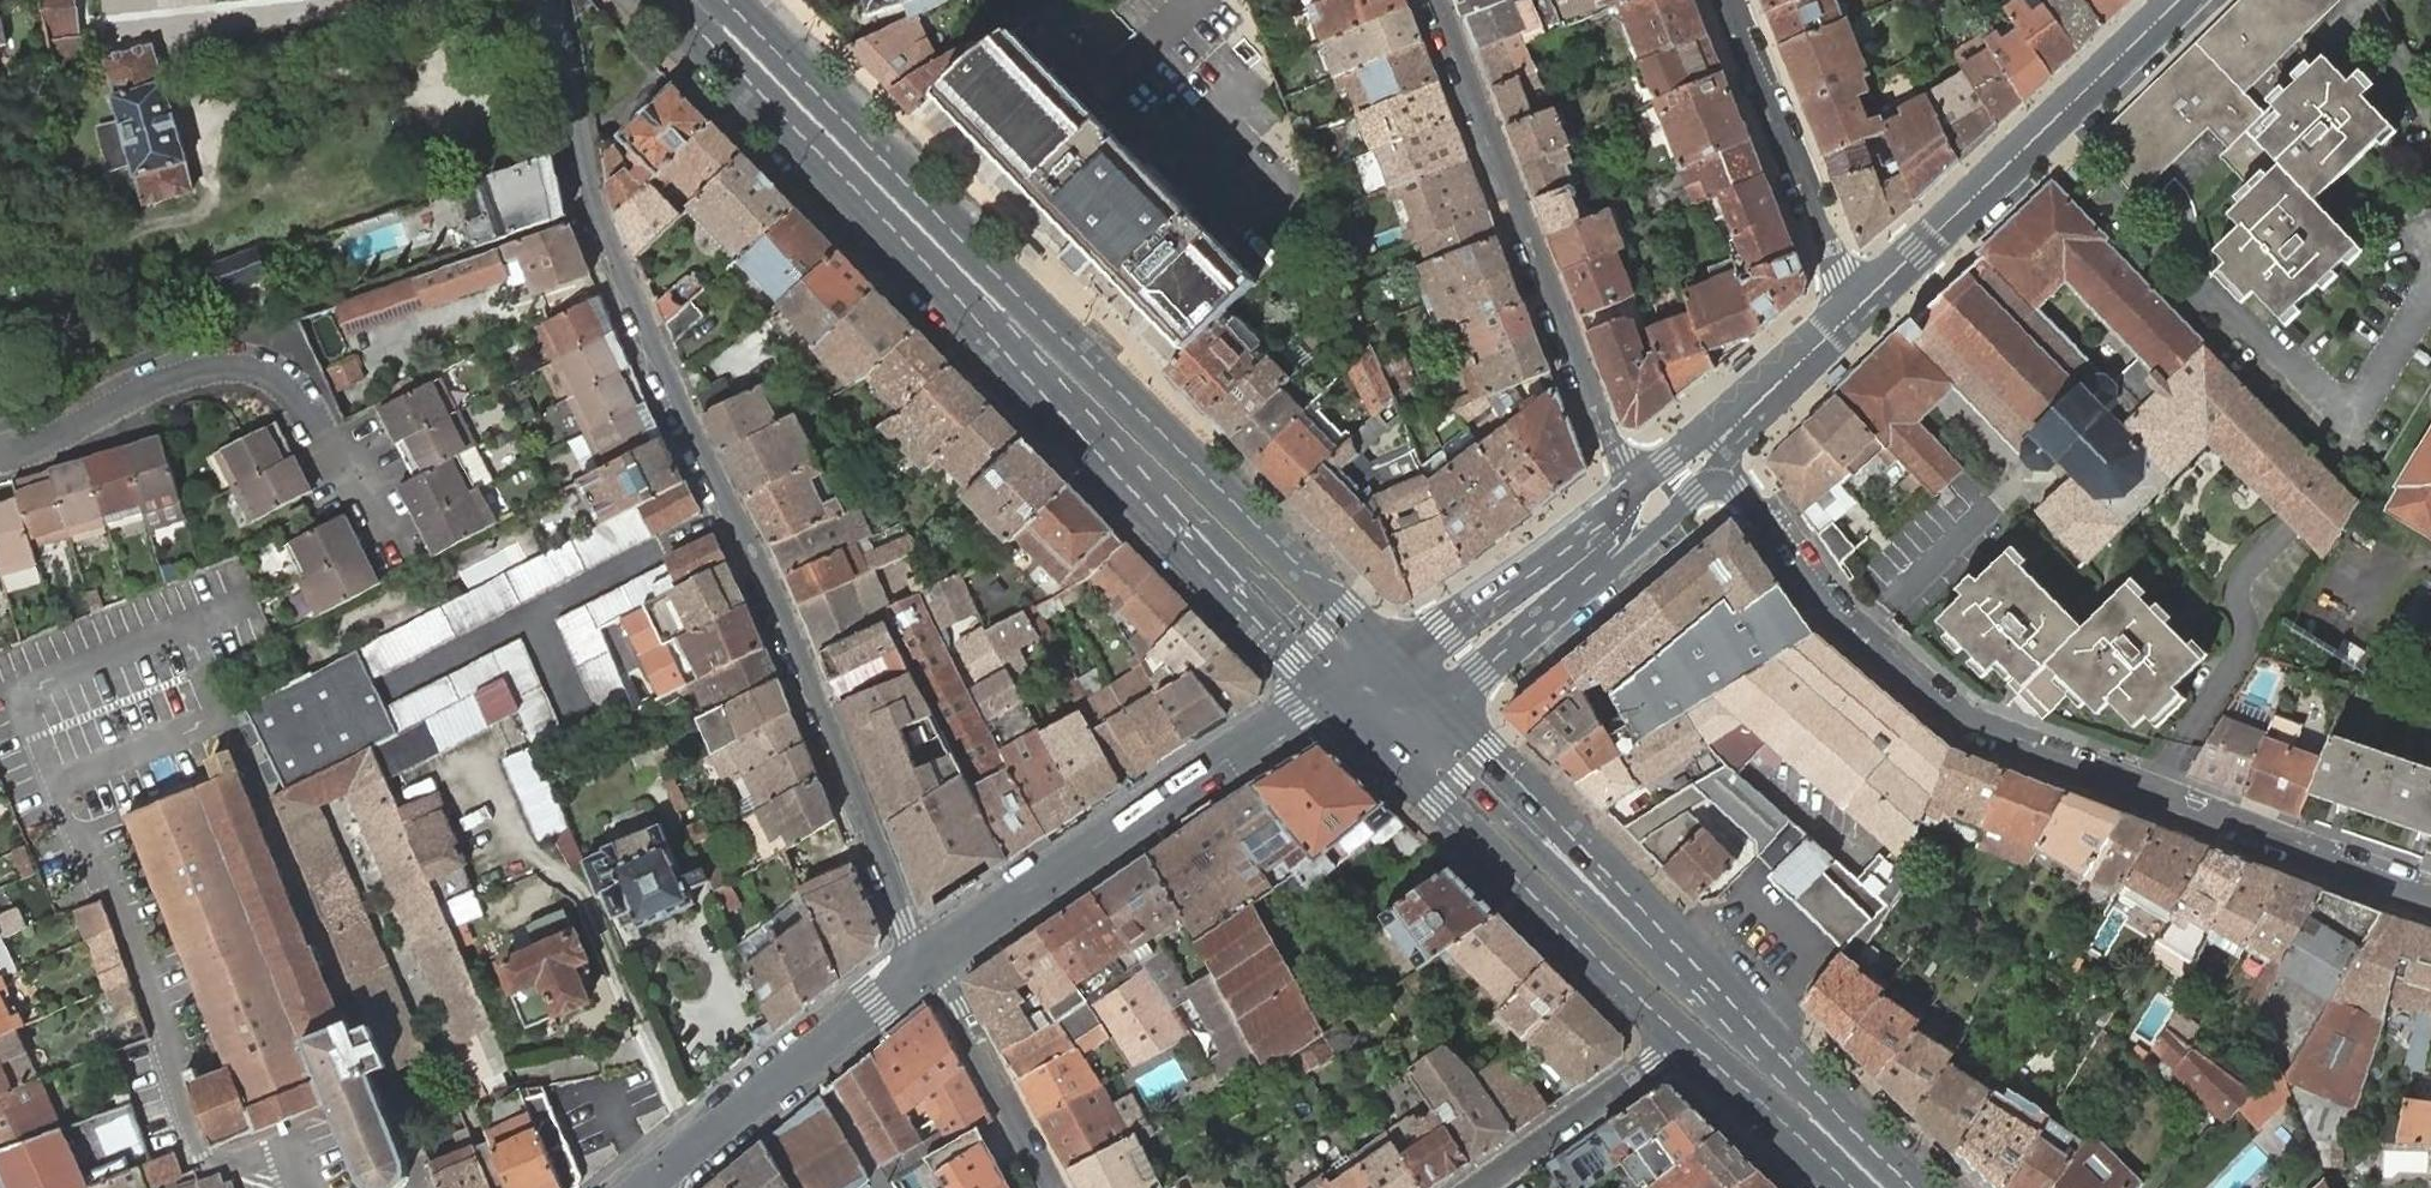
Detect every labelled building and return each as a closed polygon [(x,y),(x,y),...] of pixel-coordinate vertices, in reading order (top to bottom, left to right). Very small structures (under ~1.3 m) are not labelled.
[(80,36),(73,0),(41,0),(50,39),(80,36)] [(912,17),(919,14),(947,1),(947,0),(866,0),(870,12),(907,1),(912,17)] [(1306,9),(1310,8),(1321,4),(1320,0),(1303,0),(1306,9)] [(1316,44),(1322,42),(1327,40),(1410,7),(1407,0),(1330,0),(1321,4),(1310,8),(1306,9),(1304,10),(1316,44)] [(1467,19),(1494,9),(1510,2),(1509,0),(1460,0),(1467,19)] [(1467,19),(1478,48),(1522,32),(1527,44),(1565,27),(1554,0),(1509,0),(1510,2),(1494,9),(1467,19)] [(1565,27),(1613,8),(1624,3),(1632,0),(1554,0),(1565,27)] [(1637,65),(1645,61),(1646,60),(1709,35),(1695,0),(1632,0),(1624,3),(1630,19),(1629,24),(1631,32),(1635,39),(1640,45),(1631,50),(1637,65)] [(1767,13),(1801,0),(1762,0),(1767,13)] [(1780,47),(1843,22),(1834,0),(1801,0),(1767,13),(1780,47)] [(2046,7),(2079,51),(2106,26),(2084,0),(2041,0),(2046,7)] [(2106,26),(2133,0),(2084,0),(2106,26)] [(2100,137),(2122,159),(2112,169),(2115,172),(2138,196),(2149,187),(2158,196),(2176,178),(2187,189),(2222,156),(2255,190),(2280,165),(2257,142),(2284,117),(2273,106),(2325,56),(2380,2),(2379,0),(2242,0),(2175,65),(2182,71),(2162,91),(2156,84),(2100,137)] [(2025,1),(2008,12),(2017,24),(2022,32),(2053,75),(2079,51),(2046,7),(2035,15),(2025,1)] [(1329,60),(1336,77),(1345,73),(1423,41),(1410,7),(1327,40),(1336,57),(1329,60)] [(0,14),(0,47),(8,45),(0,14)] [(912,17),(848,47),(892,91),(939,62),(916,22),(921,19),(919,14),(912,17)] [(1865,78),(1867,77),(1844,21),(1843,22),(1780,47),(1803,102),(1865,78)] [(2011,39),(2022,32),(2017,24),(2006,31),(2011,39)] [(2026,100),(2053,75),(2022,32),(2011,39),(2006,31),(1988,43),(1993,51),(2026,100)] [(1522,32),(1478,48),(1494,88),(1538,71),(1527,44),(1522,32)] [(1019,33),(982,54),(972,61),(938,95),(952,109),(991,149),(1031,189),(1078,237),(1098,257),(1114,274),(1143,303),(1189,351),(1228,312),(1256,277),(1211,237),(1099,123),(1026,42),(1019,33)] [(56,64),(86,61),(86,35),(80,36),(50,39),(56,64)] [(1645,61),(1637,65),(1637,66),(1635,67),(1634,68),(1634,69),(1634,70),(1641,88),(1642,88),(1642,89),(1643,90),(1644,90),(1645,90),(1646,90),(1655,87),(1658,97),(1657,98),(1658,100),(1725,73),(1709,35),(1646,60),(1645,61)] [(1987,41),(1984,37),(1956,55),(1964,70),(1987,55),(1981,45),(1987,41)] [(939,62),(892,91),(917,116),(938,95),(972,61),(982,54),(975,41),(964,47),(939,62)] [(1345,73),(1360,111),(1438,80),(1423,41),(1345,73)] [(1999,125),(2026,100),(1993,51),(1988,43),(1987,41),(1981,45),(1987,55),(1964,70),(1968,75),(1999,125)] [(105,59),(116,96),(163,82),(153,46),(105,59)] [(2350,82),(2325,56),(2273,106),(2284,117),(2257,142),(2280,165),(2316,201),(2393,126),(2364,96),(2370,91),(2356,75),(2350,82)] [(2182,71),(2175,65),(2156,84),(2162,91),(2182,71)] [(1538,71),(1494,88),(1509,127),(1553,110),(1550,101),(1549,98),(1529,105),(1525,94),(1545,87),(1538,71)] [(1682,165),(1683,168),(1751,140),(1725,73),(1658,100),(1684,164),(1682,165)] [(1961,161),(1999,125),(1968,75),(1930,99),(1961,161)] [(1887,131),(1886,128),(1882,120),(1868,126),(1864,116),(1868,114),(1865,108),(1861,110),(1855,97),(1871,90),(1865,78),(1803,102),(1825,156),(1865,140),(1887,131)] [(1438,80),(1360,111),(1375,150),(1453,119),(1438,80)] [(163,82),(116,96),(113,96),(120,122),(132,163),(136,177),(138,176),(146,203),(193,190),(186,163),(188,162),(167,81),(163,82)] [(610,195),(618,213),(651,182),(712,122),(675,84),(622,138),(652,167),(638,179),(631,172),(615,146),(613,141),(608,138),(604,138),(600,141),(609,188),(610,195)] [(17,108),(10,91),(0,95),(0,114),(17,108)] [(1917,202),(1961,161),(1930,99),(1905,112),(1908,118),(1886,128),(1887,131),(1898,159),(1905,177),(1917,202)] [(1553,110),(1509,127),(1523,164),(1568,147),(1565,139),(1553,110)] [(1453,119),(1375,150),(1389,189),(1469,158),(1453,119)] [(132,163),(120,122),(98,127),(110,169),(132,163)] [(697,201),(745,156),(712,122),(651,182),(661,192),(675,178),(697,201)] [(1751,140),(1683,168),(1690,185),(1700,180),(1707,200),(1710,199),(1766,176),(1751,140)] [(1897,221),(1917,202),(1905,177),(1898,159),(1876,170),(1865,140),(1825,156),(1862,249),(1897,221)] [(1568,147),(1523,164),(1537,200),(1574,186),(1582,182),(1568,147)] [(554,155),(553,155),(493,177),(474,184),(484,214),(465,222),(474,247),(493,241),(567,215),(554,155)] [(743,255),(797,208),(745,156),(697,201),(693,204),(743,255)] [(1469,158),(1401,185),(1421,238),(1431,234),(1489,212),(1469,158)] [(2280,165),(2255,190),(2230,215),(2241,227),(2215,251),(2227,264),(2221,269),(2249,299),(2255,292),(2282,321),(2359,246),(2316,201),(2280,165)] [(1766,176),(1710,199),(1718,219),(1730,215),(1737,233),(1782,215),(1766,176)] [(1690,185),(1697,204),(1707,200),(1700,180),(1690,185)] [(618,213),(637,257),(683,215),(661,192),(651,182),(618,213)] [(1582,182),(1574,186),(1577,195),(1568,199),(1577,223),(1595,216),(1591,205),(1582,182)] [(2053,183),(1982,252),(2040,311),(2066,284),(2166,386),(2167,386),(2208,347),(2104,241),(2107,238),(2053,183)] [(1401,185),(1389,189),(1410,242),(1419,240),(1421,238),(1401,185)] [(1574,186),(1537,200),(1551,234),(1577,223),(1568,199),(1577,195),(1574,186)] [(757,280),(781,305),(840,253),(797,208),(743,255),(728,268),(748,289),(757,280)] [(1577,223),(1551,234),(1565,272),(1616,252),(1623,250),(1608,211),(1595,216),(1577,223)] [(1499,237),(1489,212),(1431,234),(1435,242),(1422,246),(1430,263),(1499,237)] [(1742,277),(1798,253),(1782,215),(1737,233),(1744,251),(1733,255),(1735,259),(1741,273),(1742,277)] [(569,223),(504,247),(509,262),(525,256),(533,279),(524,282),(528,294),(591,273),(569,223)] [(1435,242),(1431,234),(1419,240),(1422,246),(1435,242)] [(1098,257),(1078,237),(1058,257),(1079,277),(1098,257)] [(1512,270),(1499,237),(1430,263),(1424,266),(1435,293),(1425,297),(1428,304),(1512,270)] [(419,277),(333,307),(345,334),(506,277),(496,250),(419,277)] [(217,266),(225,291),(267,277),(258,251),(217,266)] [(1616,252),(1565,272),(1582,316),(1634,297),(1616,252)] [(1899,332),(1950,384),(2034,468),(2049,468),(2059,459),(2074,474),(2096,496),(2122,497),(2143,476),(2143,450),(2106,412),(2115,403),(2116,387),(2040,311),(1982,252),(1981,252),(1984,256),(1916,322),(1913,319),(1899,332)] [(781,305),(820,344),(877,290),(840,253),(781,305)] [(1742,277),(1764,329),(1805,296),(1809,281),(1798,253),(1742,277)] [(1710,268),(1716,282),(1741,273),(1735,259),(1710,268)] [(1525,304),(1512,270),(1428,304),(1430,311),(1440,307),(1450,333),(1462,328),(1525,304)] [(1716,282),(1686,295),(1693,311),(1697,321),(1709,351),(1740,339),(1753,338),(1764,329),(1742,277),(1741,273),(1716,282)] [(656,303),(665,323),(692,300),(707,287),(696,276),(687,276),(684,278),(656,303)] [(869,377),(870,376),(916,329),(877,290),(820,344),(843,367),(836,374),(841,377),(847,372),(858,383),(869,377)] [(617,330),(601,294),(541,326),(559,361),(617,330)] [(665,323),(673,342),(705,315),(692,300),(665,323)] [(1462,328),(1450,333),(1464,366),(1475,362),(1538,337),(1525,304),(1462,328)] [(805,356),(820,344),(781,305),(772,314),(766,317),(805,356)] [(1693,311),(1648,327),(1651,332),(1658,352),(1676,400),(1715,368),(1714,364),(1709,351),(1697,321),(1693,311)] [(1189,351),(1167,372),(1210,415),(1261,366),(1272,355),(1263,346),(1254,355),(1225,327),(1234,318),(1228,312),(1189,351)] [(1263,346),(1234,318),(1225,327),(1254,355),(1263,346)] [(1625,318),(1589,333),(1625,426),(1640,430),(1676,400),(1658,352),(1648,356),(1634,321),(1625,318)] [(905,411),(951,365),(916,329),(870,376),(905,411)] [(559,361),(556,362),(574,397),(632,367),(617,330),(559,361)] [(1899,332),(1836,393),(1923,483),(1922,484),(1934,496),(1962,468),(1915,420),(1950,384),(1899,332)] [(1475,362),(1464,366),(1471,386),(1483,381),(1486,389),(1474,394),(1450,404),(1454,409),(1487,397),(1498,392),(1551,372),(1538,337),(1475,362)] [(1261,366),(1210,415),(1232,437),(1283,388),(1294,377),(1314,357),(1305,348),(1298,355),(1285,342),(1272,355),(1261,366)] [(1378,362),(1371,345),(1332,386),(1363,429),(1394,399),(1384,376),(1378,362)] [(2254,394),(2208,347),(2167,386),(2166,386),(2144,406),(2121,382),(2116,387),(2115,403),(2106,412),(2143,450),(2143,476),(2122,497),(2096,496),(2074,474),(2036,512),(2084,561),(2207,440),(2254,394)] [(1405,351),(1378,362),(1384,376),(1411,366),(1405,351)] [(356,358),(324,372),(334,393),(365,380),(356,358)] [(928,468),(931,465),(992,406),(951,365),(905,411),(902,414),(884,424),(928,468)] [(589,432),(648,402),(632,367),(574,397),(571,398),(589,432)] [(1283,388),(1232,437),(1256,460),(1296,420),(1305,411),(1313,403),(1308,398),(1311,394),(1294,377),(1283,388)] [(440,378),(380,408),(398,445),(459,413),(440,378)] [(695,394),(704,414),(736,399),(727,382),(727,380),(695,394)] [(1471,386),(1474,394),(1486,389),(1483,381),(1471,386)] [(704,414),(723,451),(777,424),(764,398),(777,391),(772,382),(755,390),(736,399),(704,414)] [(1510,428),(1560,492),(1588,471),(1588,468),(1558,391),(1544,401),(1537,395),(1528,403),(1531,411),(1520,420),(1514,413),(1498,392),(1487,397),(1491,403),(1510,428)] [(1836,393),(1805,424),(1850,469),(1849,471),(1854,474),(1854,476),(1878,452),(1898,472),(1895,475),(1913,494),(1922,484),(1923,483),(1836,393)] [(2311,452),(2254,394),(2207,440),(2210,444),(2290,524),(2323,558),(2359,500),(2334,474),(2315,456),(2320,450),(2316,446),(2311,452)] [(1487,397),(1454,409),(1464,422),(1491,403),(1487,397)] [(1296,420),(1256,460),(1292,499),(1331,460),(1349,443),(1351,441),(1344,434),(1340,439),(1317,413),(1322,409),(1320,407),(1324,403),(1319,398),(1313,403),(1305,411),(1296,420)] [(1427,475),(1422,463),(1412,439),(1382,452),(1372,443),(1401,414),(1394,399),(1363,429),(1351,441),(1359,456),(1380,480),(1360,500),(1366,507),(1333,539),(1393,601),(1394,602),(1406,603),(1412,599),(1383,521),(1407,512),(1414,509),(1437,499),(1431,484),(1427,475)] [(587,433),(605,468),(664,438),(648,402),(589,432),(587,433)] [(1531,411),(1528,403),(1514,413),(1520,420),(1531,411)] [(723,451),(746,497),(817,459),(798,421),(820,411),(816,404),(801,412),(777,424),(723,451)] [(965,500),(967,497),(1025,440),(992,406),(931,465),(938,473),(944,466),(964,486),(957,492),(965,500)] [(417,478),(460,456),(476,447),(459,413),(398,445),(417,478)] [(218,452),(236,487),(296,456),(291,448),(278,422),(246,438),(218,452)] [(1850,469),(1805,424),(1774,453),(1769,462),(1802,512),(1819,535),(1834,522),(1815,500),(1849,471),(1850,469)] [(1483,449),(1531,514),(1560,492),(1510,428),(1488,446),(1483,439),(1478,442),(1483,449)] [(125,445),(145,510),(183,498),(163,434),(125,445)] [(2430,536),(2430,436),(2399,486),(2403,488),(2389,511),(2430,536)] [(581,482),(604,525),(639,507),(643,504),(686,482),(664,438),(605,468),(581,482)] [(967,497),(1011,541),(1017,536),(1069,485),(1025,440),(967,497)] [(2210,444),(2207,440),(2084,561),(2087,565),(2210,444)] [(1331,460),(1292,499),(1333,539),(1366,507),(1360,500),(1380,480),(1359,456),(1351,441),(1349,443),(1331,460)] [(1452,469),(1503,536),(1531,514),(1483,449),(1478,442),(1474,445),(1477,450),(1452,469)] [(88,457),(109,522),(145,510),(125,445),(88,457)] [(460,456),(478,490),(494,482),(476,447),(460,456)] [(296,456),(236,487),(253,521),(303,496),(313,491),(296,456)] [(400,487),(418,522),(478,490),(460,456),(417,478),(400,487)] [(51,468),(72,533),(109,522),(88,457),(51,468)] [(770,543),(772,545),(845,512),(838,498),(825,505),(811,479),(825,473),(817,459),(746,497),(770,543)] [(34,544),(72,533),(51,468),(14,478),(19,496),(34,544)] [(1437,499),(1466,565),(1503,536),(1452,469),(1431,484),(1437,499)] [(1849,471),(1815,500),(1834,522),(1857,502),(1841,486),(1854,474),(1849,471)] [(701,509),(686,482),(643,504),(657,532),(701,509)] [(1017,536),(1069,589),(1091,578),(1126,542),(1114,531),(1069,485),(1017,536)] [(418,522),(436,556),(497,525),(478,490),(418,522)] [(37,556),(34,544),(19,496),(0,502),(0,567),(37,556)] [(183,498),(145,510),(151,527),(189,515),(187,511),(183,498)] [(1412,599),(1466,565),(1437,499),(1414,509),(1422,527),(1408,532),(1403,520),(1409,518),(1407,512),(1383,521),(1412,599)] [(604,525),(360,649),(373,678),(653,535),(639,507),(604,525)] [(772,545),(786,576),(857,544),(871,537),(857,508),(845,512),(772,545)] [(286,546),(303,580),(364,549),(346,515),(320,529),(286,546)] [(1735,519),(1699,550),(1726,588),(1743,611),(1780,584),(1735,519)] [(786,576),(800,606),(874,572),(879,569),(914,554),(913,550),(919,544),(912,535),(864,557),(857,544),(786,576)] [(685,586),(730,564),(715,536),(671,558),(673,562),(685,586)] [(1091,578),(1097,589),(1119,624),(1125,617),(1140,632),(1130,642),(1143,663),(1193,611),(1126,542),(1091,578)] [(364,549),(303,580),(322,615),(383,584),(364,549)] [(1699,550),(1648,592),(1676,631),(1726,588),(1699,550)] [(2034,680),(2059,705),(2073,690),(2098,715),(2110,703),(2135,728),(2147,717),(2153,723),(2182,695),(2176,689),(2203,661),(2129,585),(2084,629),(2008,553),(1979,582),(1972,576),(1957,590),(1964,597),(1939,622),(1989,673),(1999,662),(2015,678),(2024,687),(2025,688),(2034,680)] [(600,713),(630,699),(617,669),(601,629),(679,589),(685,586),(673,562),(559,621),(600,713)] [(703,678),(766,647),(748,605),(730,564),(685,586),(679,589),(698,630),(683,637),(696,664),(703,678)] [(800,606),(819,654),(886,622),(894,619),(890,608),(874,572),(800,606)] [(921,593),(939,629),(951,623),(944,607),(970,595),(963,578),(961,574),(929,589),(921,593)] [(1069,589),(1059,595),(1064,605),(1097,589),(1091,578),(1069,589)] [(1720,694),(1785,653),(1769,632),(1799,610),(1780,584),(1743,611),(1726,588),(1676,631),(1648,592),(1601,633),(1565,661),(1582,689),(1583,693),(1602,682),(1621,713),(1639,742),(1684,715),(1719,693),(1720,694)] [(630,699),(635,712),(684,687),(703,678),(696,664),(677,673),(666,646),(683,637),(698,630),(679,589),(601,629),(617,669),(630,699)] [(911,674),(1010,861),(1048,836),(1003,754),(970,694),(939,629),(921,593),(890,608),(894,619),(896,626),(889,629),(911,674)] [(1059,595),(1037,606),(1042,616),(1064,605),(1059,595)] [(1033,608),(1025,613),(1039,637),(1045,647),(1057,668),(1082,713),(1093,732),(1108,722),(1098,703),(1091,708),(1084,693),(1082,694),(1033,608)] [(1785,653),(1817,635),(1799,610),(1769,632),(1785,653)] [(1193,611),(1143,663),(1148,673),(1159,691),(1160,693),(1194,672),(1227,645),(1193,611)] [(1025,613),(987,632),(1001,657),(1016,686),(1033,676),(1018,648),(1039,637),(1025,613)] [(819,654),(837,697),(900,672),(902,678),(911,674),(889,629),(886,622),(819,654)] [(1922,824),(1951,748),(1817,635),(1785,653),(1720,694),(1719,693),(1684,715),(1704,744),(1726,764),(1746,781),(1778,746),(1847,808),(1902,856),(1872,891),(1887,905),(1888,903),(1892,906),(1901,892),(1912,878),(1904,871),(1908,861),(1922,824)] [(522,639),(387,708),(399,734),(506,679),(520,712),(535,746),(563,732),(522,639)] [(1227,645),(1194,672),(1230,715),(1260,695),(1262,681),(1227,645)] [(712,713),(779,679),(766,647),(703,678),(684,687),(687,695),(701,687),(712,713)] [(1057,668),(1045,647),(1035,652),(1047,674),(1057,668)] [(283,780),(288,791),(351,758),(372,748),(399,734),(387,708),(373,678),(360,649),(312,674),(246,707),(253,720),(242,726),(252,746),(263,741),(273,759),(261,765),(272,785),(283,780)] [(1003,754),(1048,836),(1086,811),(1043,733),(1016,686),(1001,657),(972,672),(992,710),(988,712),(1010,751),(1003,754)] [(1504,712),(1530,737),(1582,689),(1565,661),(1504,712)] [(1160,693),(1188,742),(1230,715),(1194,672),(1160,693)] [(1148,673),(1099,703),(1140,775),(1188,742),(1160,693),(1159,691),(1148,673)] [(896,680),(840,704),(925,912),(930,914),(1010,861),(911,674),(902,678),(896,680)] [(253,678),(235,687),(242,700),(260,691),(253,678)] [(2008,684),(2044,720),(2059,705),(2034,680),(2025,688),(2024,687),(2015,678),(2008,684)] [(506,679),(399,734),(372,748),(386,780),(520,712),(506,679)] [(714,753),(792,711),(779,679),(712,713),(700,719),(714,753)] [(1530,737),(1555,762),(1602,724),(1583,693),(1582,689),(1530,737)] [(2235,700),(2224,718),(2267,735),(2275,715),(2235,700)] [(1099,703),(1098,703),(1108,722),(1093,732),(1123,786),(1140,775),(1099,703)] [(805,743),(792,711),(714,753),(730,785),(746,776),(805,743)] [(1043,733),(1086,811),(1123,786),(1093,732),(1082,713),(1043,733)] [(1641,745),(1639,742),(1621,713),(1602,724),(1555,762),(1576,783),(1641,745)] [(1603,809),(1704,744),(1684,715),(1639,742),(1641,745),(1576,783),(1603,809)] [(2301,725),(2275,715),(2244,795),(2300,817),(2308,794),(2322,760),(2292,749),(2301,725)] [(2205,750),(2190,775),(2244,795),(2267,735),(2224,718),(2205,750)] [(2331,735),(2322,760),(2308,794),(2430,836),(2430,769),(2331,735)] [(650,745),(663,777),(665,780),(674,775),(679,772),(664,738),(650,745)] [(1321,743),(1257,781),(1288,821),(1279,838),(1300,875),(1316,887),(1402,815),(1326,740),(1321,743)] [(763,808),(819,777),(805,743),(746,776),(763,808)] [(557,796),(552,786),(535,746),(503,759),(540,843),(571,829),(570,827),(557,796)] [(351,758),(288,791),(274,798),(283,819),(372,1025),(390,1066),(392,1071),(428,1056),(417,1032),(405,1037),(386,993),(397,988),(338,849),(326,854),(307,809),(318,805),(350,791),(361,787),(380,831),(369,836),(389,883),(401,878),(410,899),(399,904),(428,974),(440,969),(459,1014),(448,1019),(458,1043),(473,1037),(495,1027),(452,929),(399,809),(386,780),(372,748),(351,758)] [(1984,826),(2005,769),(1951,748),(1922,824),(1934,829),(1938,824),(1945,810),(1984,826)] [(350,1022),(345,1024),(312,945),(310,946),(232,753),(210,762),(218,779),(129,815),(231,1066),(199,1079),(195,1068),(184,1073),(214,1146),(256,1129),(256,1131),(260,1129),(329,1101),(362,1183),(367,1187),(398,1187),(402,1185),(407,1178),(408,1172),(408,1164),(406,1159),(372,1073),(390,1066),(372,1025),(355,1032),(350,1022)] [(1818,924),(1844,949),(1850,942),(1887,905),(1872,891),(1817,843),(1810,837),(1746,781),(1726,764),(1693,784),(1706,796),(1705,797),(1756,841),(1757,853),(1776,872),(1770,878),(1788,896),(1818,924)] [(2040,848),(2072,794),(2005,769),(1984,826),(1977,846),(2029,864),(2034,857),(2040,848)] [(674,775),(665,780),(679,813),(689,808),(674,775)] [(746,817),(770,861),(784,852),(836,819),(819,777),(763,808),(746,817)] [(1257,781),(1220,806),(1281,887),(1300,875),(1279,838),(1288,821),(1257,781)] [(1623,829),(1697,901),(1738,859),(1690,813),(1705,797),(1706,796),(1693,784),(1623,829)] [(350,791),(369,836),(380,831),(361,787),(350,791)] [(436,793),(399,809),(445,912),(477,899),(463,865),(467,863),(436,793)] [(2067,875),(2081,883),(2084,877),(2123,814),(2072,794),(2040,848),(2047,852),(2072,867),(2067,875)] [(338,849),(318,805),(307,809),(326,854),(338,849)] [(689,808),(679,813),(694,846),(707,839),(694,805),(689,808)] [(1220,806),(1154,851),(1193,924),(1203,942),(1253,907),(1281,887),(1220,806)] [(2084,877),(2116,895),(2120,889),(2156,827),(2123,814),(2084,877)] [(581,822),(570,827),(571,829),(579,848),(590,843),(581,822)] [(708,876),(704,869),(684,877),(662,825),(605,850),(606,852),(585,861),(601,898),(608,895),(618,918),(632,912),(636,922),(639,929),(696,904),(690,891),(710,882),(708,876)] [(2170,920),(2213,849),(2156,827),(2120,889),(2170,920)] [(24,877),(39,871),(28,845),(14,851),(24,877)] [(2040,848),(2034,857),(2041,861),(2047,852),(2040,848)] [(2210,935),(2212,930),(2216,925),(2253,863),(2213,849),(2170,920),(2167,925),(2159,938),(2198,961),(2210,935)] [(1166,941),(1193,924),(1154,851),(1098,891),(1176,1012),(1196,999),(1227,1054),(1210,1065),(1221,1082),(1263,1054),(1219,972),(1195,987),(1166,941)] [(805,897),(841,979),(880,948),(883,935),(855,865),(854,862),(800,886),(802,891),(805,897)] [(2252,939),(2288,877),(2253,863),(2216,925),(2248,944),(2252,939)] [(1501,912),(1454,866),(1385,916),(1421,968),(1443,953),(1501,912)] [(719,869),(708,876),(710,882),(716,895),(730,886),(719,869)] [(2280,971),(2325,891),(2288,877),(2252,939),(2277,954),(2250,1001),(2260,1007),(2280,971)] [(389,883),(399,904),(410,899),(401,878),(389,883)] [(1901,892),(1911,900),(1919,884),(1912,878),(1901,892)] [(779,940),(808,1005),(841,979),(805,897),(802,891),(792,896),(795,902),(807,918),(779,940)] [(1098,891),(1043,929),(1077,983),(1114,1040),(1133,1068),(1135,1071),(1192,1036),(1176,1012),(1098,891)] [(2331,1000),(2382,912),(2325,891),(2280,971),(2331,1000)] [(477,899),(445,912),(452,929),(485,916),(477,899)] [(89,940),(112,930),(102,901),(79,910),(89,940)] [(795,902),(771,921),(776,931),(779,940),(807,918),(795,902)] [(1,939),(27,927),(18,907),(0,915),(0,939),(1,939)] [(1253,907),(1203,942),(1219,972),(1263,1054),(1272,1072),(1296,1056),(1323,1036),(1253,907)] [(539,949),(502,964),(529,1026),(589,1001),(579,977),(591,971),(587,961),(589,960),(577,933),(575,934),(565,911),(529,926),(539,949)] [(623,929),(636,922),(632,912),(618,918),(623,929)] [(1549,960),(1501,912),(1443,953),(1452,960),(1461,952),(1511,1000),(1549,960)] [(2312,1139),(2313,1141),(2340,1141),(2345,1142),(2356,1111),(2385,1020),(2389,1003),(2395,977),(2409,921),(2382,912),(2331,1000),(2286,1077),(2292,1089),(2312,1139)] [(2409,921),(2390,1000),(2418,1007),(2404,1064),(2426,1069),(2430,1047),(2430,928),(2409,921)] [(2210,935),(2242,953),(2248,944),(2216,925),(2212,930),(2210,935)] [(1043,929),(1014,950),(1047,1001),(1077,983),(1043,929)] [(112,930),(89,940),(106,988),(130,981),(122,959),(112,930)] [(774,944),(747,966),(775,1031),(808,1005),(779,940),(776,931),(767,935),(774,944)] [(767,935),(742,955),(747,966),(774,944),(767,935)] [(0,939),(0,972),(2,978),(16,972),(1,939),(0,939)] [(1014,950),(969,981),(1012,1067),(1015,1065),(1022,1079),(1079,1050),(1074,1042),(1047,1001),(1014,950)] [(1803,1005),(1844,1045),(1882,994),(1884,993),(1856,972),(1859,969),(1841,955),(1803,1005)] [(1577,988),(1549,960),(1511,1000),(1500,1010),(1527,1038),(1577,988)] [(428,974),(448,1019),(459,1014),(440,969),(428,974)] [(112,1005),(135,998),(130,981),(106,988),(112,1005)] [(1077,983),(1047,1001),(1074,1042),(1084,1056),(1114,1040),(1077,983)] [(405,1037),(417,1032),(397,988),(386,993),(405,1037)] [(1625,1035),(1577,988),(1527,1038),(1577,1087),(1623,1055),(1625,1035)] [(1844,1045),(1881,1081),(1915,1031),(1921,1022),(1882,994),(1844,1045)] [(14,1029),(25,1025),(19,1014),(7,1020),(0,1006),(0,1036),(14,1029)] [(901,1031),(875,1051),(919,1129),(946,1113),(950,1120),(942,1124),(952,1143),(979,1127),(994,1118),(932,1006),(901,1031)] [(2167,1029),(2189,1044),(2200,1026),(2176,1010),(2167,1029)] [(1353,1039),(1342,1023),(1325,1035),(1335,1051),(1353,1039)] [(13,1090),(38,1080),(14,1029),(0,1036),(0,1095),(13,1090)] [(2231,1119),(2249,1101),(2255,1094),(2189,1044),(2167,1029),(2154,1049),(2177,1070),(2176,1072),(2206,1100),(2208,1098),(2231,1119)] [(1881,1081),(1915,1115),(1948,1065),(1958,1047),(1950,1042),(1945,1049),(1915,1031),(1881,1081)] [(1325,1035),(1323,1036),(1296,1056),(1306,1072),(1335,1051),(1325,1035)] [(2105,1069),(2120,1047),(2105,1036),(2089,1059),(2105,1069)] [(1476,1074),(1449,1043),(1409,1070),(1435,1106),(1475,1160),(1517,1131),(1476,1074)] [(1079,1050),(1022,1079),(1041,1116),(1103,1084),(1079,1050)] [(1550,1107),(1510,1050),(1476,1074),(1517,1131),(1550,1107)] [(875,1051),(838,1082),(886,1163),(925,1140),(919,1129),(875,1051)] [(1915,1115),(1956,1155),(2001,1087),(1991,1081),(1987,1089),(1948,1065),(1915,1115)] [(2265,1116),(2292,1089),(2286,1077),(2282,1067),(2255,1094),(2249,1101),(2265,1116)] [(61,1129),(38,1080),(13,1090),(0,1095),(0,1151),(61,1129)] [(1625,1160),(1697,1104),(1678,1085),(1670,1083),(1665,1083),(1601,1128),(1615,1148),(1610,1153),(1600,1138),(1572,1158),(1568,1152),(1551,1164),(1565,1187),(1589,1187),(1591,1187),(1625,1160)] [(522,1088),(550,1155),(564,1187),(578,1187),(583,1183),(584,1171),(546,1084),(522,1088)] [(1103,1084),(1041,1116),(1054,1141),(1063,1137),(1067,1144),(1058,1148),(1070,1170),(1131,1138),(1115,1108),(1103,1084)] [(1990,1187),(2006,1187),(2048,1121),(2050,1117),(2042,1112),(2032,1129),(1999,1109),(2010,1092),(2001,1087),(1956,1155),(1990,1187)] [(492,1140),(513,1187),(564,1187),(550,1155),(522,1088),(477,1106),(492,1140)] [(2032,1129),(2042,1112),(2010,1092),(1999,1109),(2032,1129)] [(766,1141),(795,1187),(860,1187),(873,1178),(824,1094),(766,1141)] [(1128,1100),(1115,1108),(1131,1138),(1144,1131),(1128,1100)] [(141,1167),(153,1161),(133,1103),(61,1129),(0,1151),(0,1169),(9,1187),(89,1187),(131,1170),(141,1167)] [(1697,1104),(1625,1160),(1646,1187),(1648,1187),(1653,1184),(1723,1130),(1697,1104)] [(2405,1104),(2397,1144),(2430,1145),(2430,1106),(2405,1104)] [(1426,1187),(1436,1187),(1475,1160),(1435,1106),(1415,1121),(1427,1139),(1404,1155),(1426,1187)] [(2083,1146),(2048,1121),(2006,1187),(2052,1187),(2083,1146)] [(1006,1179),(979,1127),(952,1143),(933,1154),(930,1156),(951,1187),(993,1187),(1006,1179)] [(1131,1138),(1070,1170),(1079,1187),(1165,1187),(1161,1181),(1155,1184),(1152,1179),(1138,1186),(1123,1159),(1137,1152),(1135,1147),(1141,1144),(1155,1136),(1150,1128),(1144,1131),(1131,1138)] [(433,1166),(442,1187),(513,1187),(492,1140),(476,1147),(469,1129),(456,1134),(462,1149),(443,1158),(444,1161),(433,1166)] [(1723,1130),(1653,1184),(1656,1187),(1737,1187),(1762,1169),(1723,1130)] [(2150,1178),(2146,1175),(2141,1180),(2092,1135),(2091,1135),(2083,1146),(2052,1187),(2141,1187),(2150,1178)] [(1063,1137),(1054,1141),(1058,1148),(1067,1144),(1063,1137)] [(1365,1159),(1384,1187),(1426,1187),(1404,1155),(1394,1138),(1365,1159)] [(925,1140),(886,1163),(893,1178),(930,1156),(933,1154),(925,1140)] [(725,1175),(734,1187),(795,1187),(766,1141),(725,1175)] [(2340,1141),(2313,1141),(2321,1166),(2339,1167),(2340,1141)] [(1161,1181),(1141,1144),(1135,1147),(1137,1152),(1123,1159),(1138,1186),(1152,1179),(1155,1184),(1161,1181)] [(153,1161),(141,1167),(147,1186),(156,1183),(181,1175),(174,1152),(153,1161)] [(1335,1181),(1340,1187),(1384,1187),(1365,1159),(1335,1181)] [(147,1186),(141,1167),(131,1170),(89,1187),(148,1187),(147,1186)] [(1762,1169),(1737,1187),(1781,1187),(1762,1169)] [(224,1183),(220,1173),(197,1181),(198,1184),(187,1187),(225,1187),(224,1183)] [(709,1187),(734,1187),(725,1175),(709,1187)] [(2325,1177),(2315,1187),(2329,1187),(2325,1177)] [(1006,1179),(993,1187),(1011,1187),(1006,1179)]
